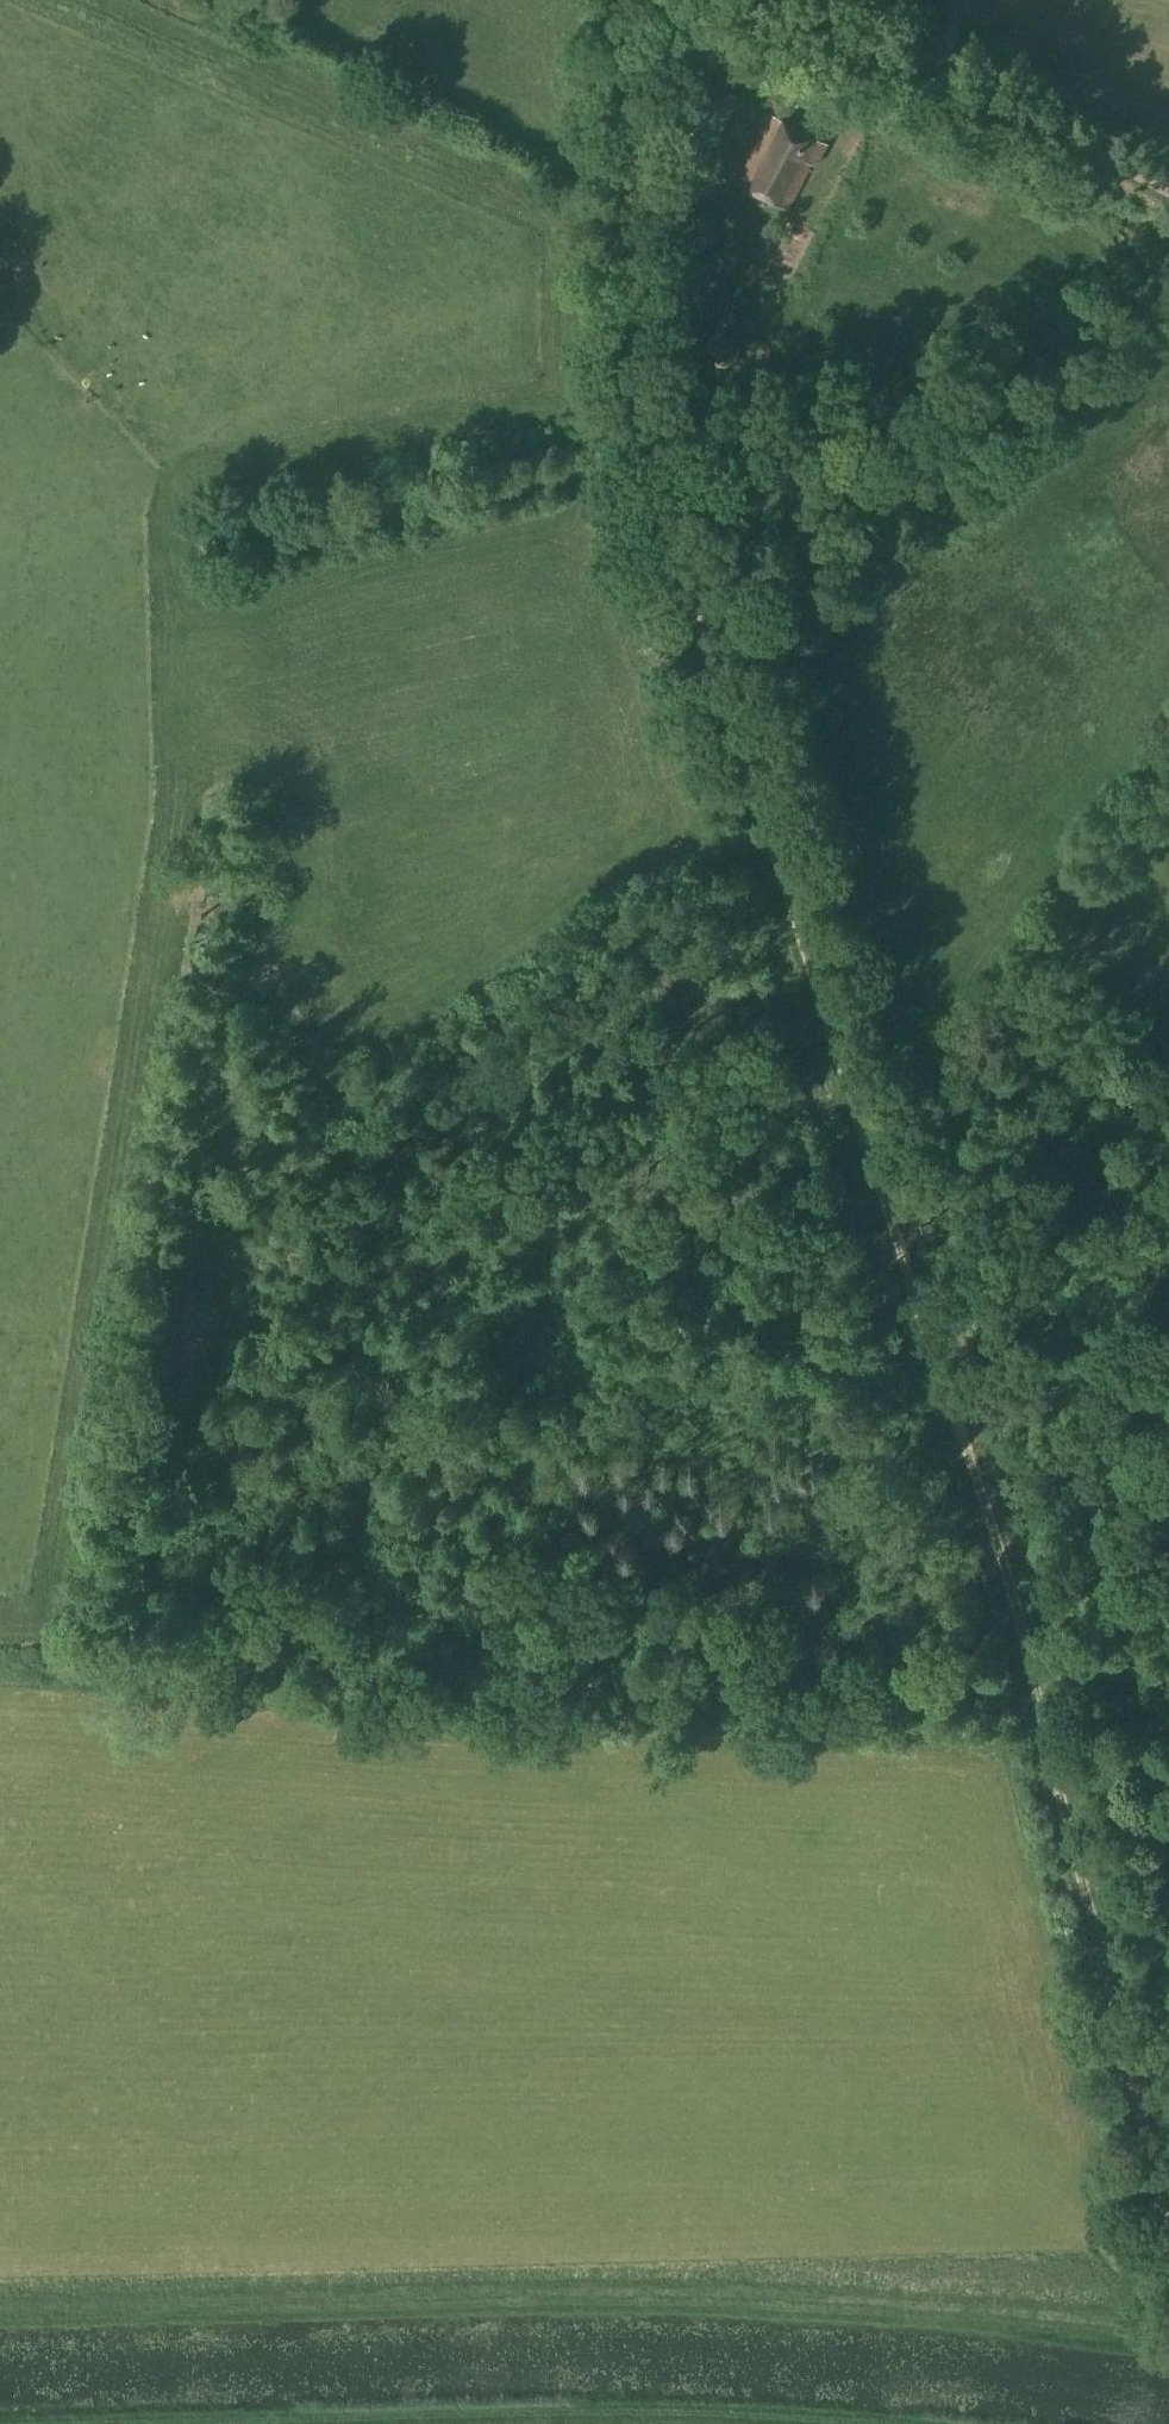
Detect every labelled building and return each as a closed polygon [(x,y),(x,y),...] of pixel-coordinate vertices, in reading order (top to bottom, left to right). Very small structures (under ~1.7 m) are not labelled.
[(713,147),(738,98),(695,76),(670,124),(713,147)] [(816,165),(826,145),(771,116),(736,184),(787,210),(811,163),(816,165)]
